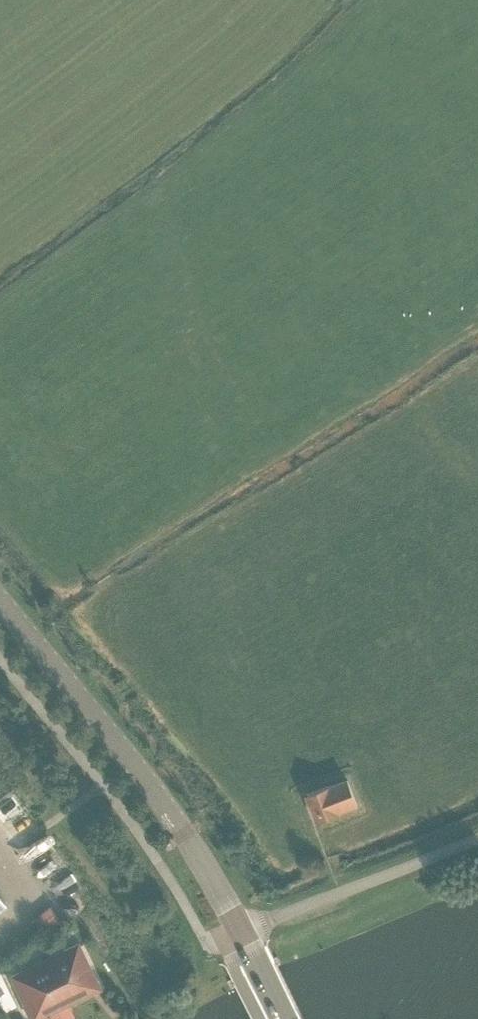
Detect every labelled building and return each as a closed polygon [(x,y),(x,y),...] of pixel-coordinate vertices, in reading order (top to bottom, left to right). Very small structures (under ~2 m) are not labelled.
[(329,788),(329,787),(307,795),(317,822),(339,813),(357,806),(348,780),(329,788)] [(64,926),(48,907),(32,920),(48,939),(56,932),(60,936),(67,930),(64,927),(64,926)] [(96,988),(76,947),(14,977),(27,1005),(27,1010),(29,1014),(34,1017),(39,1018),(44,1016),(47,1012),(96,988)] [(127,1008),(117,996),(107,1005),(117,1017),(127,1008)]
